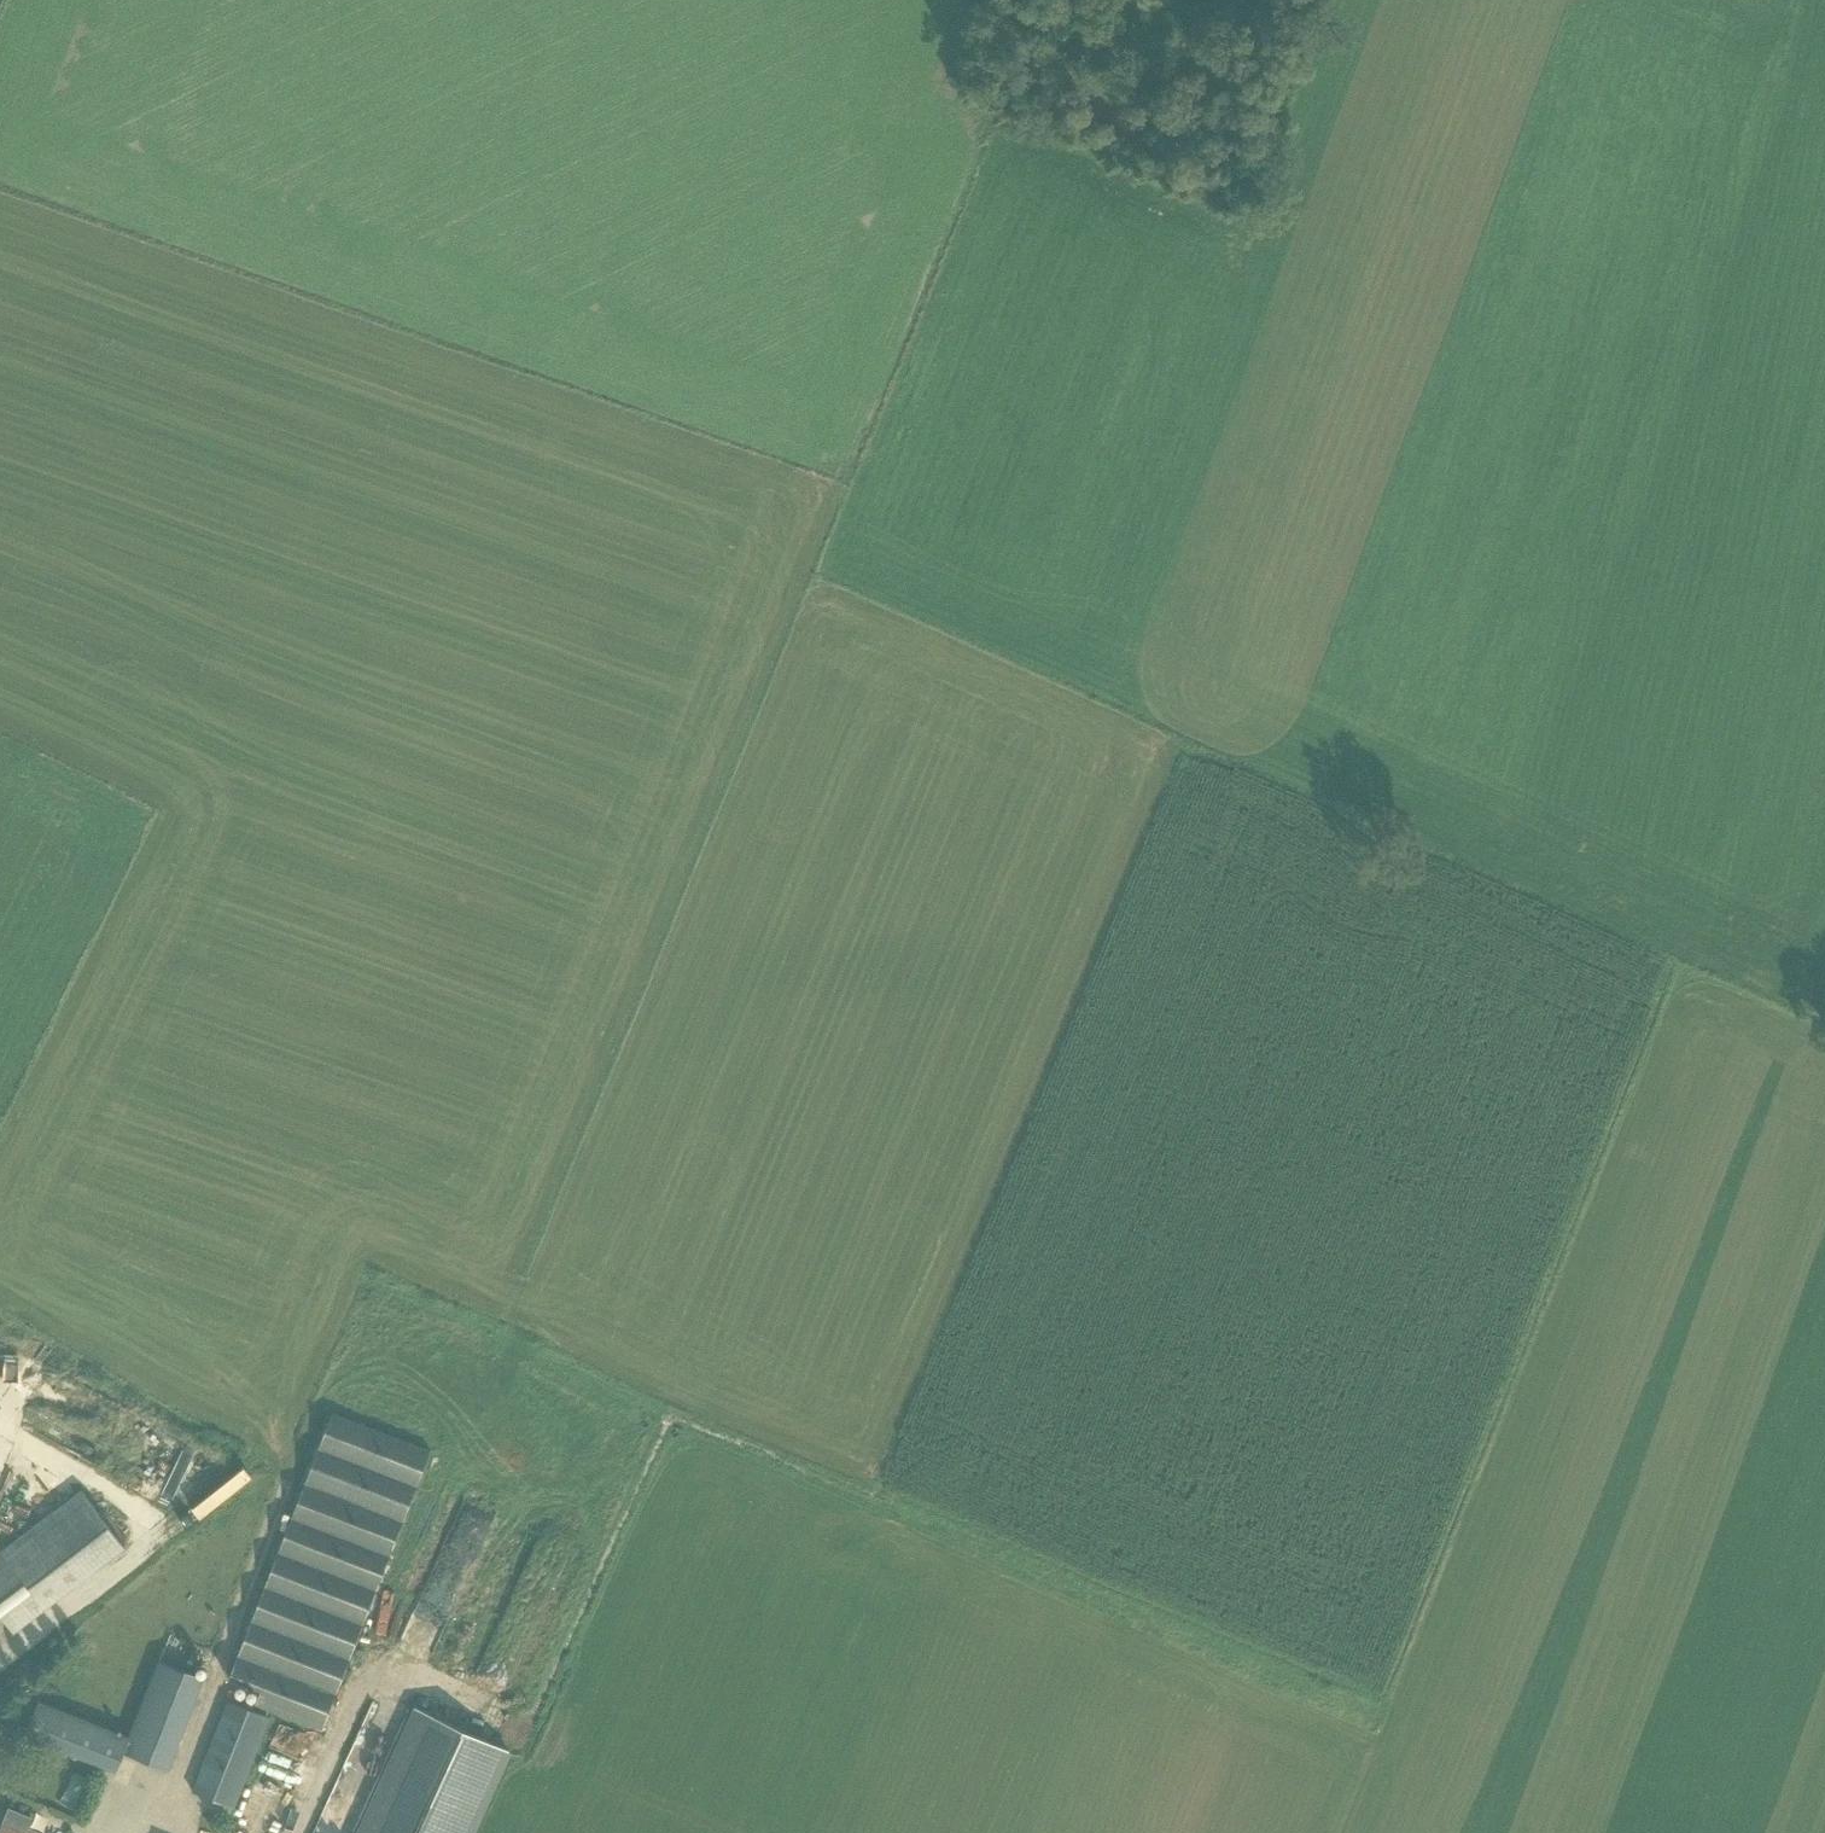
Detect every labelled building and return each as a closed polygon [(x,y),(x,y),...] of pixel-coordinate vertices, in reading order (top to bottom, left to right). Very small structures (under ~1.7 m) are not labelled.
[(332,1414),(305,1482),(228,1679),(259,1691),(254,1705),(321,1730),(403,1520),(430,1453),(332,1414)] [(124,1548),(79,1490),(0,1550),(0,1627),(3,1619),(14,1633),(124,1548)] [(157,1659),(127,1736),(37,1700),(23,1737),(114,1772),(121,1753),(168,1772),(205,1678),(157,1659)] [(19,1699),(12,1691),(2,1700),(9,1708),(19,1699)] [(268,1718),(225,1701),(190,1791),(233,1808),(268,1718)] [(507,1751),(414,1706),(383,1776),(386,1777),(361,1832),(469,1832),(475,1819),(507,1751)] [(29,1827),(33,1817),(8,1806),(1,1823),(3,1824),(0,1831),(0,1832),(44,1832),(29,1827)]
